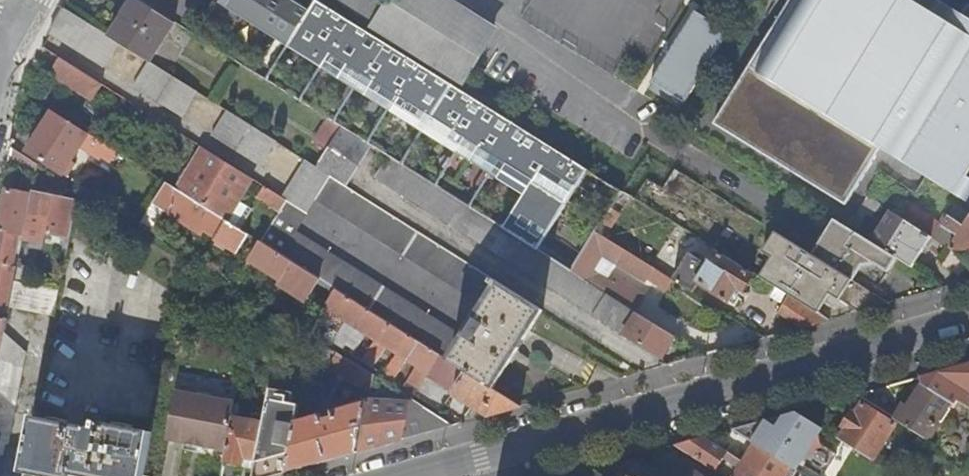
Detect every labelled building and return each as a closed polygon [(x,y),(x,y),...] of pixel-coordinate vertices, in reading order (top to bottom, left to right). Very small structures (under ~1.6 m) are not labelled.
[(109,36),(118,42),(149,61),(174,22),(139,0),(133,0),(109,36)] [(311,11),(294,0),(220,0),(218,3),(288,47),(290,44),(311,11)] [(462,78),(492,30),(444,0),(336,0),(462,78)] [(848,205),(881,150),(954,195),(968,171),(968,6),(968,5),(962,15),(937,0),(783,0),(714,124),(848,205)] [(623,191),(317,1),(311,11),(290,44),(308,55),(305,58),(315,65),(318,61),(334,71),(331,75),(340,80),(343,76),(359,86),(356,90),(367,97),(369,93),(385,103),(383,107),(393,113),(395,109),(412,119),(409,123),(420,130),(422,126),(438,136),(436,140),(446,146),(448,142),(465,152),(462,156),(472,163),(475,158),(491,169),(488,172),(500,180),(502,176),(519,186),(516,190),(526,196),(527,195),(532,198),(520,218),(515,215),(507,227),(506,226),(504,229),(571,271),(596,231),(600,225),(608,213),(612,207),(623,191)] [(103,67),(118,42),(109,36),(64,8),(50,33),(103,67)] [(651,83),(685,104),(730,32),(696,10),(651,83)] [(90,99),(101,83),(59,56),(49,72),(90,99)] [(181,116),(197,92),(149,61),(133,86),(181,116)] [(110,162),(117,151),(52,110),(27,151),(70,178),(75,171),(68,166),(73,158),(82,144),(110,162)] [(261,166),(277,141),(228,111),(213,136),(261,166)] [(315,143),(327,151),(342,128),(329,120),(315,143)] [(346,185),(371,146),(342,128),(327,151),(317,167),(328,174),(330,175),(346,185)] [(6,170),(35,176),(37,163),(11,147),(6,170)] [(177,189),(227,220),(253,179),(203,147),(189,167),(177,189)] [(661,356),(674,335),(630,307),(610,294),(571,271),(504,229),(402,165),(389,157),(375,178),(661,356)] [(73,158),(68,166),(75,171),(80,163),(73,158)] [(306,160),(282,197),(286,200),(306,212),(315,198),(330,175),(328,174),(317,167),(306,160)] [(649,179),(636,200),(698,238),(715,248),(754,272),(789,295),(819,313),(831,293),(859,311),(889,303),(854,281),(813,256),(776,233),(676,171),(665,188),(649,179)] [(484,304),(475,319),(519,346),(543,308),(346,185),(330,175),(315,198),(484,304)] [(227,220),(177,189),(166,182),(153,203),(173,216),(195,231),(199,226),(213,234),(217,237),(221,240),(218,244),(226,249),(228,244),(238,251),(249,234),(227,220)] [(258,198),(280,211),(286,200),(282,197),(266,187),(258,198)] [(0,222),(0,231),(20,235),(28,195),(6,190),(0,222)] [(24,232),(46,236),(51,213),(53,198),(31,194),(24,232)] [(879,205),(866,197),(856,212),(870,220),(879,205)] [(76,203),(53,198),(51,213),(46,236),(69,240),(76,203)] [(484,304),(315,198),(306,212),(475,319),(484,304)] [(295,229),(306,212),(286,200),(280,211),(260,241),(261,241),(292,261),(303,268),(320,278),(335,288),(356,301),(378,315),(398,327),(420,341),(441,354),(467,371),(493,387),(519,346),(475,319),(464,336),(295,229)] [(622,214),(612,207),(608,213),(618,219),(622,214)] [(948,215),(957,221),(960,216),(951,211),(948,215)] [(883,251),(902,220),(890,212),(870,243),(883,251)] [(629,226),(618,219),(608,213),(600,225),(596,231),(617,244),(629,226)] [(963,225),(957,221),(948,215),(941,225),(956,235),(948,248),(968,261),(968,215),(963,225)] [(910,268),(929,236),(902,220),(883,251),(886,253),(910,268)] [(877,267),(886,253),(883,251),(870,243),(846,228),(835,221),(813,256),(854,281),(863,267),(877,267)] [(199,226),(195,231),(209,241),(213,234),(199,226)] [(17,267),(17,266),(23,236),(20,235),(0,231),(0,311),(5,312),(14,266),(17,267)] [(603,254),(646,280),(654,267),(617,244),(596,231),(571,271),(610,294),(630,307),(637,296),(615,282),(614,284),(593,271),(603,254)] [(261,241),(247,263),(253,268),(256,263),(281,279),(292,261),(261,241)] [(698,282),(729,301),(738,288),(743,291),(754,272),(715,248),(707,261),(696,281),(698,282)] [(672,278),(693,291),(698,282),(696,281),(707,261),(689,250),(672,278)] [(292,286),(303,268),(292,261),(281,279),(292,286)] [(25,268),(17,266),(17,267),(14,283),(22,284),(25,268)] [(320,278),(303,268),(292,286),(308,297),(320,278)] [(9,308),(54,317),(59,291),(22,284),(14,283),(9,308)] [(324,306),(341,317),(345,319),(356,301),(335,288),(324,306)] [(738,288),(729,301),(734,304),(743,291),(738,288)] [(778,312),(802,327),(829,319),(819,313),(789,295),(778,312)] [(345,319),(366,332),(378,315),(356,301),(345,319)] [(398,327),(378,315),(366,332),(361,341),(378,352),(384,343),(386,345),(398,327)] [(330,333),(334,336),(340,327),(345,319),(341,317),(330,333)] [(394,361),(403,367),(408,359),(420,341),(398,327),(386,345),(399,353),(394,361)] [(334,336),(330,333),(326,330),(322,336),(330,341),(334,336)] [(4,334),(0,352),(0,475),(26,352),(4,334)] [(403,387),(415,394),(422,383),(441,354),(420,341),(408,359),(417,365),(403,387)] [(359,383),(372,385),(375,376),(337,353),(328,367),(359,383)] [(920,377),(922,384),(949,401),(955,405),(958,400),(968,407),(968,363),(920,377)] [(453,392),(490,414),(522,405),(493,387),(467,371),(453,392)] [(927,437),(949,401),(922,384),(908,406),(903,402),(894,417),(927,437)] [(267,399),(291,403),(293,394),(269,390),(267,399)] [(165,446),(224,457),(232,419),(234,410),(175,398),(165,446)] [(291,403),(267,399),(262,425),(255,463),(254,469),(252,475),(272,475),(286,472),(296,422),(299,404),(291,403)] [(410,401),(369,399),(369,401),(358,452),(453,425),(412,399),(410,401)] [(369,401),(332,411),(333,416),(328,417),(324,418),(322,414),(296,422),(286,472),(358,452),(369,401)] [(847,428),(840,438),(873,459),(896,423),(863,402),(857,412),(854,410),(844,426),(847,428)] [(799,469),(824,427),(798,411),(733,430),(754,442),(792,465),(799,469)] [(153,433),(97,422),(98,414),(87,412),(84,427),(34,417),(23,473),(39,475),(77,475),(80,475),(144,475),(153,433)] [(243,471),(244,467),(245,461),(255,463),(262,425),(232,419),(224,457),(222,467),(243,471)] [(742,462),(739,460),(704,438),(676,445),(725,475),(764,475),(742,462)] [(792,465),(754,442),(742,462),(764,475),(785,475),(792,465)]
